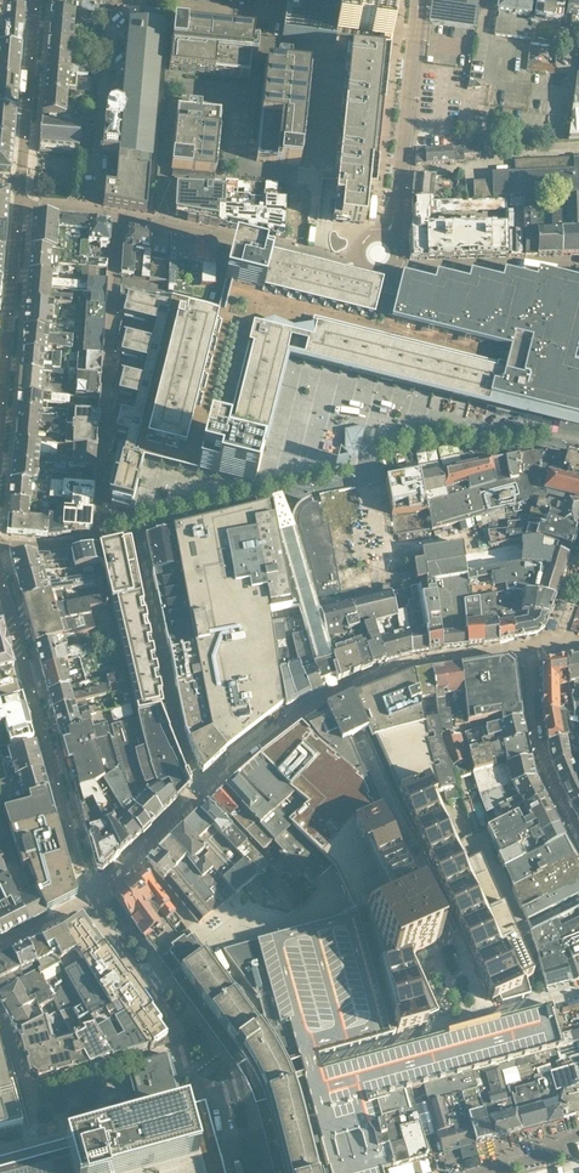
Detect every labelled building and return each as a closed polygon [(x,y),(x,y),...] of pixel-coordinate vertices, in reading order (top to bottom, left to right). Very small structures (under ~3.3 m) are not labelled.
[(51,9),(94,14),(103,14),(105,0),(52,0),(51,9)] [(282,37),(336,44),(337,35),(371,40),(373,32),(390,35),(391,35),(392,35),(393,25),(392,25),(391,25),(336,16),(338,2),(327,0),(288,0),(282,37)] [(336,16),(391,25),(392,25),(393,25),(395,10),(397,0),(339,0),(338,2),(336,16)] [(429,21),(454,24),(458,0),(431,0),(431,2),(432,2),(429,21)] [(454,24),(476,27),(480,0),(458,0),(454,24)] [(497,12),(499,12),(498,19),(496,19),(494,35),(531,40),(536,0),(499,0),(497,12)] [(562,20),(564,0),(536,0),(531,40),(530,44),(558,48),(562,20)] [(562,20),(565,20),(565,21),(567,23),(570,24),(570,26),(573,30),(578,31),(578,0),(564,0),(562,20)] [(23,31),(25,7),(0,5),(0,32),(7,32),(7,29),(23,31)] [(93,21),(94,14),(51,9),(50,24),(80,27),(81,20),(93,21)] [(94,14),(93,21),(103,22),(103,14),(94,14)] [(162,28),(156,27),(157,19),(131,17),(121,123),(104,121),(101,153),(118,155),(115,189),(105,188),(103,205),(146,213),(162,28)] [(48,40),(73,42),(101,44),(102,37),(80,35),(80,27),(50,24),(48,40)] [(258,45),(252,45),(254,34),(173,26),(169,70),(249,78),(251,58),(257,59),(258,45)] [(21,46),(23,31),(7,29),(7,32),(0,32),(0,44),(21,46)] [(371,40),(370,52),(387,54),(387,56),(389,56),(392,35),(391,35),(390,35),(373,32),(371,40)] [(73,46),(73,42),(48,40),(47,55),(72,57),(80,58),(81,46),(73,46)] [(20,62),(21,46),(0,44),(0,60),(20,62)] [(311,47),(311,55),(298,54),(298,61),(327,62),(327,56),(336,56),(336,48),(311,47)] [(337,181),(333,221),(365,225),(368,195),(375,195),(389,56),(388,56),(386,56),(350,52),(337,179),(337,181)] [(47,55),(46,70),(77,73),(89,74),(89,67),(71,66),(72,57),(47,55)] [(266,64),(257,160),(256,161),(300,166),(310,68),(290,66),(291,60),(277,59),(277,65),(266,64)] [(18,80),(19,79),(19,76),(20,62),(0,60),(0,79),(18,80)] [(528,62),(527,70),(533,71),(541,72),(542,64),(528,62)] [(44,90),(44,92),(56,93),(56,91),(69,92),(69,88),(76,88),(77,73),(46,70),(44,90)] [(568,140),(568,141),(578,140),(578,76),(577,76),(568,140)] [(17,95),(18,80),(0,79),(0,94),(17,95)] [(44,92),(42,114),(70,116),(78,117),(79,106),(68,105),(69,92),(56,91),(56,93),(44,92)] [(16,110),(17,95),(0,94),(0,109),(16,110)] [(181,171),(180,178),(189,179),(214,180),(221,112),(201,110),(202,104),(189,102),(188,108),(177,107),(171,170),(173,170),(181,171)] [(16,110),(0,109),(0,138),(13,140),(16,110)] [(39,151),(39,152),(40,152),(77,155),(80,124),(70,123),(70,116),(49,115),(48,121),(42,121),(39,151)] [(11,170),(13,140),(0,138),(0,171),(11,172),(11,170)] [(417,151),(415,165),(465,161),(464,155),(481,154),(481,147),(417,151)] [(514,160),(514,171),(491,172),(491,180),(473,181),(474,197),(578,193),(578,157),(514,160)] [(181,171),(173,170),(172,177),(174,177),(174,178),(180,178),(181,171)] [(435,177),(414,176),(413,187),(448,188),(450,188),(451,183),(434,181),(435,177)] [(189,179),(187,220),(218,226),(218,210),(225,210),(225,205),(226,180),(214,180),(189,179)] [(218,226),(236,229),(238,199),(233,199),(233,189),(238,190),(238,181),(226,180),(225,205),(225,210),(218,210),(218,226)] [(247,231),(269,235),(271,183),(266,183),(266,190),(264,190),(264,198),(256,198),(249,197),(249,209),(247,231)] [(277,183),(271,183),(269,235),(284,238),(285,199),(278,199),(278,191),(277,191),(277,183)] [(448,188),(413,187),(412,198),(433,198),(433,193),(449,194),(450,188),(448,188)] [(0,190),(0,248),(4,249),(9,191),(0,190)] [(236,229),(247,231),(249,209),(249,197),(249,190),(245,190),(244,199),(242,199),(238,199),(236,229)] [(561,255),(578,255),(578,196),(562,197),(563,231),(560,231),(561,255)] [(537,231),(537,256),(561,255),(560,231),(563,231),(562,197),(559,197),(559,212),(552,212),(552,223),(537,223),(537,231)] [(510,198),(510,207),(524,207),(524,198),(510,198)] [(524,207),(524,232),(525,256),(537,256),(537,231),(537,223),(537,198),(524,198),(524,207)] [(410,259),(506,257),(508,257),(507,223),(430,225),(430,212),(433,212),(432,201),(411,201),(412,226),(411,226),(411,232),(409,232),(410,259)] [(507,210),(507,223),(508,257),(525,256),(524,232),(513,232),(513,210),(507,210)] [(33,217),(32,236),(93,241),(94,221),(89,220),(77,217),(37,214),(33,217)] [(94,221),(93,241),(93,243),(101,244),(101,247),(106,247),(106,244),(109,245),(111,224),(94,221)] [(123,248),(121,274),(133,276),(134,271),(139,271),(140,254),(140,251),(142,230),(136,229),(129,228),(125,231),(123,248)] [(142,230),(140,251),(144,252),(141,279),(149,280),(149,265),(150,253),(149,252),(151,232),(142,230)] [(150,253),(149,265),(150,260),(150,259),(165,261),(165,259),(169,260),(170,235),(170,236),(169,235),(151,232),(149,252),(150,253)] [(176,287),(177,258),(190,261),(189,265),(193,266),(193,262),(194,262),(197,240),(170,235),(169,260),(168,283),(168,287),(176,287)] [(93,243),(93,241),(32,236),(31,248),(52,250),(60,251),(59,263),(59,264),(86,266),(100,267),(107,268),(108,260),(101,259),(86,258),(86,256),(87,252),(87,243),(93,243)] [(191,274),(202,276),(202,288),(210,288),(214,288),(217,288),(218,263),(213,263),(217,244),(197,240),(194,262),(193,262),(193,266),(191,274)] [(30,260),(59,263),(60,251),(52,250),(31,248),(30,260)] [(106,508),(110,509),(109,512),(129,517),(130,514),(144,459),(160,463),(162,463),(178,468),(180,468),(197,472),(199,473),(215,477),(217,477),(234,481),(236,482),(254,486),(256,479),(259,466),(263,450),(263,448),(267,432),(268,430),(272,413),(273,411),(277,395),(277,393),(281,376),(282,374),(286,358),(365,378),(496,410),(495,413),(508,416),(509,414),(510,414),(551,424),(552,423),(549,422),(550,417),(578,424),(578,284),(569,284),(544,278),(536,276),(535,280),(534,285),(519,281),(503,277),(502,281),(500,286),(497,285),(493,284),(484,282),(469,278),(468,282),(467,287),(435,279),(435,281),(434,283),(433,288),(432,288),(413,283),(405,281),(401,280),(399,290),(394,307),(396,308),(392,324),(390,323),(388,333),(377,331),(371,329),(374,319),(372,319),(376,303),(378,303),(382,285),(325,271),(272,258),(239,250),(234,248),(233,248),(228,269),(217,312),(129,290),(129,291),(127,297),(127,298),(127,299),(127,300),(126,301),(125,304),(122,317),(123,317),(156,325),(151,342),(125,335),(125,336),(125,337),(124,339),(122,347),(120,355),(121,356),(146,362),(142,379),(123,374),(122,375),(118,394),(137,399),(133,416),(120,412),(120,414),(119,417),(115,432),(116,433),(128,435),(125,447),(116,485),(115,486),(112,486),(106,508)] [(30,260),(29,272),(52,275),(52,274),(58,274),(59,264),(59,263),(30,260)] [(51,289),(88,292),(89,281),(88,281),(88,284),(52,281),(52,275),(29,272),(27,287),(51,290),(51,289)] [(89,281),(88,292),(87,304),(87,308),(105,309),(106,282),(89,281)] [(27,287),(26,301),(54,304),(71,306),(72,297),(51,296),(51,290),(27,287)] [(190,288),(187,297),(206,302),(210,288),(202,288),(190,288)] [(52,330),(54,304),(26,301),(24,327),(52,330)] [(74,332),(85,333),(86,307),(76,306),(74,332)] [(105,309),(87,308),(86,307),(85,333),(103,335),(105,309)] [(52,331),(52,330),(24,327),(23,339),(74,344),(73,348),(79,349),(80,342),(73,342),(74,336),(59,335),(59,331),(52,331)] [(85,333),(83,356),(101,358),(103,335),(85,333)] [(74,344),(23,339),(22,350),(48,352),(48,347),(57,348),(57,349),(73,350),(72,354),(79,355),(79,349),(73,348),(74,344)] [(48,353),(48,352),(22,350),(20,372),(67,378),(67,376),(60,375),(60,370),(61,370),(62,354),(53,353),(48,353)] [(101,358),(83,356),(79,355),(72,354),(65,354),(64,361),(68,362),(67,376),(67,378),(69,378),(100,381),(100,378),(101,358)] [(20,372),(18,394),(68,399),(68,388),(49,387),(49,383),(68,384),(69,378),(67,378),(20,372)] [(100,382),(100,381),(69,378),(68,384),(68,388),(68,399),(80,401),(99,403),(99,400),(96,400),(97,390),(100,390),(100,388),(100,386),(100,384),(100,382)] [(42,411),(46,411),(46,404),(67,406),(80,408),(79,415),(100,417),(100,415),(98,415),(99,403),(80,401),(68,399),(18,394),(17,408),(42,411)] [(41,421),(42,411),(17,408),(16,423),(58,427),(58,423),(41,421)] [(100,417),(79,415),(75,414),(68,414),(67,428),(97,431),(97,430),(98,429),(100,417)] [(16,423),(14,442),(52,446),(65,447),(65,441),(46,440),(47,434),(47,435),(66,436),(67,428),(58,427),(16,423)] [(97,432),(97,431),(67,428),(66,436),(65,441),(65,447),(72,447),(84,449),(96,450),(97,433),(97,432)] [(351,432),(344,457),(357,460),(363,435),(351,432)] [(68,470),(72,470),(72,463),(71,463),(61,462),(62,459),(51,459),(52,446),(14,442),(12,464),(68,470)] [(72,447),(71,463),(72,463),(72,470),(83,471),(84,449),(72,447)] [(96,450),(84,449),(83,471),(95,472),(96,450)] [(521,478),(539,473),(547,475),(547,473),(548,471),(578,479),(578,453),(577,452),(576,452),(575,455),(576,455),(575,457),(575,456),(567,454),(560,453),(559,467),(545,466),(546,451),(537,452),(523,454),(521,478)] [(559,467),(560,453),(546,451),(545,466),(559,467)] [(510,480),(519,479),(520,455),(520,454),(505,457),(510,480)] [(336,466),(347,464),(339,455),(336,466)] [(521,478),(519,479),(510,480),(505,457),(491,460),(496,483),(471,490),(448,497),(428,503),(429,507),(428,507),(431,522),(432,530),(480,517),(512,507),(535,497),(563,503),(564,501),(575,504),(578,505),(578,479),(548,471),(547,473),(547,475),(539,473),(521,478)] [(491,460),(467,465),(471,490),(496,483),(491,460)] [(47,476),(67,478),(68,470),(12,464),(11,481),(46,484),(47,476)] [(448,497),(471,490),(467,465),(442,470),(446,488),(446,489),(447,489),(448,497)] [(95,472),(83,471),(72,470),(68,470),(67,478),(67,486),(94,489),(95,472)] [(446,488),(442,470),(419,475),(423,498),(427,497),(428,503),(448,497),(447,489),(446,489),(446,488)] [(423,498),(419,475),(385,481),(385,482),(392,514),(392,515),(428,507),(429,507),(428,503),(427,497),(423,498)] [(11,481),(9,500),(31,502),(36,503),(37,500),(37,493),(47,494),(48,484),(46,484),(11,481)] [(377,483),(322,495),(341,596),(381,588),(384,578),(396,575),(377,483)] [(47,494),(46,501),(67,503),(93,505),(93,503),(94,489),(67,486),(48,484),(47,494)] [(578,520),(578,519),(578,505),(575,504),(564,501),(563,503),(535,497),(512,507),(480,517),(482,526),(506,521),(506,516),(531,511),(531,510),(547,514),(547,512),(578,520)] [(9,500),(8,517),(35,520),(36,512),(30,512),(31,502),(9,500)] [(293,531),(313,598),(340,593),(328,527),(322,528),(317,504),(311,505),(310,501),(306,503),(302,505),(298,509),(296,512),(294,517),(292,521),(292,526),(293,531)] [(67,503),(66,512),(64,535),(70,535),(71,531),(91,532),(92,513),(93,505),(67,503)] [(172,530),(170,530),(191,641),(206,709),(208,722),(211,733),(210,733),(223,748),(279,704),(276,700),(274,691),(275,691),(273,682),(274,682),(270,658),(271,657),(270,655),(269,655),(266,634),(267,633),(265,620),(266,620),(265,615),(298,608),(273,506),(172,530)] [(47,538),(48,519),(49,508),(42,508),(41,508),(40,520),(35,520),(8,517),(6,534),(47,538)] [(576,531),(576,530),(578,520),(547,512),(547,514),(531,510),(531,511),(506,516),(506,521),(482,526),(483,533),(486,533),(500,531),(509,530),(507,523),(527,522),(542,527),(543,522),(558,526),(576,531)] [(64,519),(48,519),(47,538),(64,535),(66,512),(64,512),(64,519)] [(486,533),(490,548),(492,547),(511,542),(538,539),(570,549),(570,548),(577,551),(578,544),(578,532),(576,531),(558,526),(543,522),(542,527),(527,522),(507,523),(509,530),(500,531),(486,533)] [(202,773),(226,751),(223,748),(210,733),(211,733),(208,722),(206,709),(191,641),(170,530),(145,537),(145,538),(146,541),(147,548),(147,550),(148,555),(151,565),(151,567),(159,606),(168,646),(172,669),(175,686),(177,696),(180,708),(181,714),(183,726),(186,738),(202,773)] [(544,573),(562,577),(562,576),(569,578),(575,557),(568,555),(570,549),(538,539),(511,542),(492,547),(490,548),(509,543),(520,542),(521,551),(513,553),(512,548),(478,555),(478,553),(466,556),(467,559),(465,560),(468,572),(470,572),(503,565),(503,566),(521,563),(542,566),(541,570),(544,571),(544,573)] [(98,547),(98,548),(102,565),(103,565),(137,708),(163,703),(162,695),(162,694),(158,677),(159,677),(159,676),(158,676),(155,659),(155,658),(154,658),(151,641),(147,623),(148,623),(147,623),(145,612),(144,606),(144,605),(141,594),(140,594),(139,585),(140,585),(140,584),(138,585),(137,577),(136,577),(134,568),(136,567),(134,567),(133,559),(132,559),(130,550),(131,550),(131,549),(130,549),(128,541),(98,547)] [(468,572),(465,560),(467,559),(466,556),(465,556),(463,544),(421,551),(423,561),(414,563),(414,566),(415,570),(416,581),(426,579),(427,584),(433,583),(434,588),(437,605),(442,649),(467,646),(463,600),(469,599),(467,580),(467,575),(470,575),(470,572),(468,572)] [(98,548),(93,548),(71,551),(75,568),(98,565),(102,565),(98,548)] [(10,554),(16,578),(41,571),(48,571),(46,561),(70,560),(68,551),(48,553),(10,554)] [(467,575),(467,580),(503,576),(502,578),(506,578),(506,576),(517,577),(528,579),(534,580),(559,586),(562,577),(544,573),(544,571),(541,570),(542,566),(521,563),(503,566),(503,565),(470,572),(470,575),(467,575)] [(48,572),(48,571),(41,571),(16,578),(22,599),(48,592),(95,585),(94,578),(61,583),(55,579),(61,578),(62,574),(61,571),(48,572)] [(555,599),(559,586),(534,580),(528,579),(517,577),(506,576),(506,578),(502,578),(503,576),(467,580),(469,599),(478,598),(493,596),(514,593),(532,594),(555,599)] [(442,649),(437,605),(434,588),(433,583),(427,584),(420,586),(427,631),(425,631),(428,652),(442,650),(442,649)] [(34,641),(34,643),(43,641),(70,635),(95,628),(90,609),(107,606),(105,597),(81,601),(80,602),(70,604),(67,592),(95,589),(95,585),(48,592),(22,599),(34,641)] [(367,599),(385,662),(399,658),(389,619),(396,617),(395,613),(391,593),(389,585),(383,587),(382,587),(384,595),(367,599)] [(407,617),(412,655),(428,652),(425,631),(427,631),(420,586),(391,593),(395,613),(406,611),(407,617)] [(514,593),(493,596),(495,615),(511,613),(512,613),(523,615),(548,618),(548,617),(548,618),(553,605),(553,604),(555,599),(532,594),(514,593)] [(498,642),(499,642),(495,615),(493,596),(478,598),(480,622),(483,645),(498,642)] [(480,622),(478,598),(469,599),(463,600),(467,646),(467,647),(468,647),(483,645),(480,622)] [(385,662),(367,599),(352,603),(359,627),(363,641),(372,667),(373,667),(373,666),(385,662)] [(352,603),(336,607),(341,632),(348,630),(359,627),(352,603)] [(327,636),(341,632),(336,607),(319,611),(327,636)] [(317,611),(316,611),(331,660),(330,660),(336,681),(336,682),(337,682),(338,682),(339,681),(340,681),(327,636),(319,611),(317,611)] [(396,617),(389,619),(399,658),(412,655),(407,617),(406,611),(395,613),(396,617)] [(495,615),(499,642),(504,641),(515,639),(512,613),(511,613),(495,615)] [(515,639),(527,637),(527,621),(524,621),(523,615),(512,613),(515,639)] [(544,629),(548,618),(523,615),(524,621),(527,621),(527,637),(536,635),(544,629)] [(303,616),(302,617),(318,675),(316,676),(320,690),(321,689),(323,689),(323,688),(324,688),(324,687),(324,686),(324,685),(318,664),(317,664),(303,616)] [(302,617),(286,619),(310,694),(320,690),(316,676),(318,675),(302,617)] [(309,694),(310,694),(286,619),(282,620),(290,665),(287,669),(296,701),(297,701),(310,695),(309,694)] [(282,690),(284,703),(288,705),(296,701),(287,669),(290,665),(282,620),(272,622),(275,641),(278,672),(282,690)] [(0,669),(1,672),(5,674),(9,673),(11,669),(11,667),(12,666),(14,666),(13,665),(10,653),(6,636),(5,637),(2,625),(2,624),(2,623),(1,623),(1,624),(0,624),(0,669)] [(372,667),(363,641),(359,627),(348,630),(352,641),(361,671),(372,667)] [(341,632),(327,636),(340,681),(361,671),(352,641),(348,630),(341,632)] [(70,635),(43,641),(34,643),(38,655),(63,650),(81,646),(80,641),(72,643),(70,635)] [(41,668),(80,658),(84,657),(81,646),(63,650),(38,655),(41,668)] [(571,701),(573,714),(575,726),(576,736),(578,753),(578,656),(566,658),(569,688),(571,701)] [(41,668),(48,691),(95,680),(89,681),(89,680),(85,681),(80,658),(41,668)] [(541,666),(541,667),(541,673),(541,674),(541,680),(541,682),(541,685),(541,686),(541,691),(541,692),(542,696),(541,696),(541,698),(542,698),(542,706),(542,710),(542,714),(558,714),(558,711),(572,709),(571,701),(569,688),(566,658),(544,662),(541,666)] [(501,660),(487,663),(462,666),(462,665),(461,665),(460,666),(460,665),(459,665),(465,710),(467,724),(501,717),(501,723),(520,718),(520,717),(521,717),(520,710),(520,709),(520,707),(519,707),(514,665),(507,659),(501,660)] [(455,725),(467,724),(465,710),(459,665),(442,668),(441,668),(449,714),(454,713),(455,725)] [(452,736),(449,714),(441,668),(431,670),(441,739),(452,736)] [(414,673),(413,673),(427,739),(427,745),(440,793),(440,794),(444,793),(446,802),(461,798),(454,781),(439,741),(441,740),(441,739),(431,670),(414,673)] [(107,685),(125,681),(123,673),(105,677),(107,685)] [(352,696),(352,697),(367,731),(364,732),(380,766),(394,797),(397,805),(440,793),(427,745),(427,739),(413,673),(411,674),(412,674),(393,681),(391,682),(375,689),(375,688),(373,688),(373,689),(354,696),(352,696)] [(97,685),(95,680),(48,691),(52,708),(61,706),(74,703),(108,694),(105,683),(97,685)] [(114,705),(130,702),(127,690),(112,694),(113,699),(114,705)] [(7,747),(33,738),(30,726),(30,723),(30,720),(30,717),(29,714),(27,712),(25,710),(22,697),(0,703),(0,748),(7,747)] [(325,709),(324,710),(340,743),(351,738),(352,737),(363,732),(364,732),(367,731),(352,697),(345,700),(332,706),(326,709),(325,709)] [(118,720),(129,717),(133,716),(130,702),(114,705),(118,720)] [(61,706),(52,708),(56,723),(91,714),(105,711),(103,704),(76,711),(74,703),(61,706)] [(164,707),(161,708),(156,709),(160,731),(161,730),(161,731),(187,787),(188,787),(189,788),(191,786),(181,760),(177,742),(175,742),(171,725),(168,725),(166,717),(164,707)] [(188,787),(187,787),(161,731),(160,731),(156,709),(138,713),(138,718),(143,738),(149,758),(150,763),(151,766),(150,766),(157,787),(168,783),(176,800),(176,799),(188,788),(188,787)] [(558,714),(542,714),(542,719),(542,720),(545,731),(547,742),(576,736),(575,726),(573,714),(572,709),(558,711),(558,714)] [(324,710),(304,723),(307,728),(353,766),(350,769),(363,780),(362,780),(376,813),(383,810),(359,755),(351,738),(340,743),(324,710)] [(91,714),(56,723),(59,734),(78,730),(89,727),(88,721),(93,720),(91,714)] [(500,736),(523,729),(521,718),(521,717),(520,717),(520,718),(501,723),(464,733),(468,745),(500,736)] [(130,720),(122,722),(124,731),(141,785),(162,813),(162,814),(176,800),(168,783),(157,787),(150,766),(151,766),(150,763),(149,758),(143,738),(138,718),(130,720)] [(151,827),(149,826),(150,826),(162,814),(162,813),(141,785),(124,731),(122,722),(121,722),(121,720),(108,724),(111,735),(121,772),(118,774),(131,807),(149,826),(150,827),(151,827)] [(95,786),(103,781),(118,774),(121,772),(111,735),(108,724),(107,723),(95,726),(89,727),(78,730),(86,759),(93,786),(95,786)] [(259,757),(275,774),(272,777),(306,806),(287,822),(321,855),(322,857),(352,824),(376,813),(362,780),(363,780),(350,769),(311,737),(303,728),(302,729),(300,726),(260,758),(259,757)] [(462,736),(461,736),(467,755),(469,755),(526,738),(523,729),(500,736),(468,745),(465,746),(462,736)] [(86,759),(78,730),(59,734),(67,764),(86,759)] [(454,781),(473,774),(467,755),(461,736),(452,738),(452,736),(441,739),(441,740),(439,741),(454,781)] [(578,755),(578,753),(576,736),(547,742),(552,764),(571,756),(578,755)] [(10,758),(2,760),(7,778),(16,775),(42,768),(35,744),(35,743),(33,739),(33,738),(7,747),(10,758)] [(467,755),(473,774),(489,770),(507,765),(530,759),(529,751),(530,750),(530,749),(529,748),(529,747),(528,746),(527,745),(526,738),(469,755),(467,755)] [(559,781),(578,772),(578,755),(571,756),(552,764),(552,765),(559,781)] [(259,757),(238,775),(287,822),(306,806),(272,777),(275,774),(259,757)] [(93,786),(86,759),(67,764),(75,792),(93,786)] [(535,778),(530,759),(507,765),(489,770),(473,774),(479,794),(479,795),(495,790),(535,778)] [(42,768),(7,778),(0,780),(0,803),(29,795),(29,797),(48,792),(42,768)] [(570,804),(578,800),(578,772),(559,781),(559,782),(570,804)] [(118,774),(103,781),(120,812),(142,834),(143,835),(150,827),(149,826),(131,807),(118,774)] [(273,841),(282,852),(303,874),(317,890),(318,889),(312,883),(331,866),(324,859),(321,855),(287,822),(238,775),(224,788),(242,807),(241,807),(249,816),(250,816),(273,841)] [(535,779),(535,778),(495,790),(479,795),(486,813),(497,808),(497,809),(539,787),(538,784),(538,783),(537,780),(535,780),(535,779)] [(101,800),(106,808),(108,810),(114,822),(112,824),(132,843),(142,834),(143,835),(142,834),(120,812),(103,781),(95,786),(103,799),(101,800)] [(93,786),(75,792),(88,837),(94,834),(92,830),(95,828),(93,824),(99,821),(102,820),(99,813),(106,808),(101,800),(103,799),(95,786),(93,786)] [(539,787),(497,809),(503,820),(518,813),(523,807),(544,796),(543,795),(544,794),(543,791),(541,791),(539,787)] [(242,807),(224,788),(212,799),(230,818),(231,816),(262,851),(273,841),(250,816),(249,816),(241,807),(242,807)] [(31,803),(4,811),(19,860),(25,858),(37,889),(35,890),(45,913),(47,912),(46,911),(76,895),(57,828),(58,827),(55,817),(55,816),(55,815),(48,792),(29,797),(31,803)] [(433,795),(397,805),(401,814),(420,845),(439,896),(454,930),(458,928),(459,930),(492,1002),(499,999),(501,1004),(530,996),(525,979),(533,975),(532,973),(522,950),(521,948),(519,943),(517,939),(515,934),(514,932),(510,923),(508,919),(507,917),(506,915),(500,901),(499,898),(492,884),(491,882),(485,867),(484,865),(480,857),(464,864),(455,843),(433,795)] [(487,829),(495,844),(532,825),(553,814),(544,797),(544,796),(523,807),(518,813),(503,820),(487,829)] [(570,804),(572,808),(578,821),(578,800),(570,804)] [(268,867),(207,803),(198,812),(257,876),(258,877),(268,867)] [(131,844),(132,843),(112,824),(114,822),(108,810),(106,808),(99,813),(102,820),(121,854),(131,844)] [(352,824),(322,857),(331,866),(335,870),(355,914),(365,911),(399,1033),(426,1025),(425,1019),(438,1013),(412,956),(439,944),(436,938),(441,936),(383,810),(376,813),(352,824)] [(236,894),(257,876),(198,812),(183,827),(208,854),(203,858),(220,876),(236,894)] [(498,858),(558,825),(553,814),(532,825),(495,844),(500,855),(498,857),(498,858)] [(119,856),(121,854),(102,820),(99,821),(101,825),(99,826),(106,841),(106,843),(107,848),(114,861),(119,856)] [(94,834),(88,837),(97,871),(102,872),(114,861),(107,848),(106,843),(106,841),(99,826),(101,825),(99,821),(93,824),(95,828),(92,830),(94,834)] [(45,913),(35,890),(37,889),(25,858),(19,860),(16,861),(4,822),(0,823),(0,879),(5,876),(12,889),(28,922),(45,913)] [(564,838),(558,825),(498,858),(504,869),(543,849),(564,838)] [(226,901),(236,894),(220,876),(203,858),(208,854),(183,827),(170,839),(203,877),(201,879),(210,889),(214,885),(219,891),(226,901)] [(574,857),(564,838),(543,849),(504,869),(512,889),(574,857)] [(203,877),(170,839),(159,850),(178,870),(196,891),(204,901),(212,894),(221,906),(226,901),(219,891),(214,885),(210,889),(201,879),(203,877)] [(199,923),(221,906),(212,894),(204,901),(196,891),(178,870),(159,850),(158,851),(147,862),(164,880),(199,923)] [(282,852),(268,867),(279,878),(285,872),(295,883),(303,874),(282,852)] [(574,857),(512,889),(521,911),(578,882),(578,867),(574,857)] [(131,877),(167,923),(172,930),(181,922),(148,880),(142,872),(138,871),(132,877),(131,877)] [(17,927),(28,922),(12,889),(5,876),(0,879),(0,881),(3,880),(5,887),(0,889),(0,893),(17,927)] [(144,940),(167,923),(131,877),(120,888),(114,894),(114,898),(114,899),(144,940)] [(521,911),(521,912),(522,911),(526,920),(576,896),(578,894),(578,882),(521,911)] [(0,935),(17,927),(0,893),(0,934),(0,935)] [(355,914),(223,950),(259,999),(267,1031),(264,1034),(267,1038),(272,1046),(283,1065),(290,1064),(300,1061),(318,1056),(394,1035),(394,1034),(397,1033),(397,1034),(399,1033),(365,911),(355,914)] [(529,932),(530,933),(533,942),(536,951),(559,941),(578,933),(578,925),(572,911),(529,932)] [(116,1005),(136,991),(83,917),(59,929),(73,953),(74,952),(103,1000),(104,1000),(109,1009),(116,1005)] [(201,948),(193,937),(185,943),(179,935),(177,936),(167,923),(144,940),(168,973),(171,978),(205,953),(201,948)] [(73,953),(59,929),(43,938),(40,939),(47,954),(51,952),(82,1006),(58,1014),(67,1031),(68,1034),(94,1027),(110,1057),(111,1060),(146,1050),(124,1016),(116,1005),(109,1009),(104,1000),(103,1000),(74,952),(73,953)] [(187,929),(179,935),(185,943),(193,937),(189,931),(187,929)] [(559,941),(563,951),(568,949),(578,944),(578,933),(559,941)] [(37,971),(41,980),(57,1011),(58,1014),(82,1006),(51,952),(47,954),(40,939),(27,945),(26,946),(34,963),(38,971),(37,971)] [(566,961),(563,951),(559,941),(536,951),(547,988),(573,981),(566,961)] [(568,949),(571,959),(578,956),(578,944),(568,949)] [(10,953),(28,987),(41,980),(37,971),(38,971),(34,963),(26,946),(11,953),(10,953)] [(10,953),(0,957),(0,966),(6,977),(11,986),(17,982),(27,1002),(33,998),(28,987),(10,953)] [(171,978),(232,1061),(243,1077),(253,1074),(254,1075),(260,1088),(261,1091),(252,1095),(259,1117),(273,1172),(316,1172),(298,1105),(294,1091),(289,1079),(288,1076),(283,1065),(272,1046),(267,1038),(264,1034),(216,968),(208,958),(205,953),(171,978)] [(578,979),(578,956),(571,959),(566,961),(573,981),(578,979)] [(18,1033),(57,1011),(41,980),(28,987),(33,998),(27,1002),(17,982),(11,986),(6,977),(0,966),(0,1002),(8,1017),(17,1033),(18,1033)] [(146,1050),(148,1050),(149,1050),(150,1050),(151,1050),(152,1049),(153,1048),(153,1047),(153,1046),(152,1045),(155,1044),(155,1045),(156,1045),(156,1044),(166,1042),(164,1035),(162,1026),(155,1017),(136,991),(116,1005),(124,1016),(146,1050)] [(559,1010),(564,1027),(578,1023),(578,1004),(560,1010),(559,1010)] [(413,1044),(398,1048),(401,1048),(412,1088),(421,1086),(423,1085),(428,1103),(460,1095),(478,1090),(473,1072),(480,1069),(497,1065),(515,1060),(556,1048),(563,1046),(553,1012),(554,1012),(553,1010),(552,1007),(552,1006),(551,1006),(498,1020),(447,1034),(427,1040),(413,1044)] [(553,1012),(563,1046),(578,1042),(578,1023),(564,1027),(559,1010),(554,1012),(553,1012)] [(35,1081),(37,1080),(88,1066),(68,1034),(67,1031),(58,1014),(57,1011),(18,1033),(30,1078),(35,1081)] [(94,1027),(68,1034),(88,1066),(104,1062),(104,1061),(110,1057),(94,1027)] [(556,1061),(558,1070),(562,1069),(578,1064),(578,1042),(563,1046),(556,1048),(558,1055),(560,1060),(556,1061)] [(289,1079),(294,1091),(299,1090),(306,1117),(315,1115),(322,1141),(320,1142),(327,1168),(329,1167),(331,1172),(383,1172),(382,1169),(386,1168),(392,1166),(392,1167),(394,1166),(383,1124),(381,1116),(377,1101),(402,1095),(402,1097),(411,1095),(410,1089),(412,1088),(401,1048),(398,1048),(384,1052),(322,1069),(304,1074),(293,1077),(289,1079)] [(22,1127),(11,1087),(9,1087),(5,1069),(0,1050),(0,1132),(22,1127)] [(137,1102),(140,1104),(176,1094),(178,1091),(168,1056),(165,1054),(164,1055),(141,1061),(139,1064),(141,1073),(132,1075),(130,1078),(137,1102)] [(550,1072),(556,1093),(564,1091),(578,1086),(578,1064),(562,1069),(558,1070),(550,1072)] [(498,1066),(481,1071),(490,1105),(496,1103),(505,1136),(522,1131),(516,1110),(508,1112),(506,1103),(508,1102),(507,1099),(498,1066)] [(480,1069),(473,1072),(478,1090),(492,1139),(505,1136),(496,1103),(490,1105),(481,1071),(480,1069)] [(534,1076),(533,1076),(535,1083),(536,1082),(548,1124),(563,1119),(560,1106),(564,1091),(556,1093),(550,1072),(534,1076)] [(517,1094),(513,1096),(516,1110),(522,1131),(548,1124),(536,1082),(535,1083),(516,1088),(517,1094)] [(560,1106),(563,1119),(578,1115),(578,1086),(564,1091),(560,1106)] [(478,1090),(460,1095),(463,1105),(475,1144),(492,1139),(478,1090)] [(402,1095),(377,1101),(381,1116),(399,1112),(401,1119),(417,1115),(411,1095),(402,1097),(402,1095)] [(460,1095),(428,1103),(437,1132),(442,1153),(475,1144),(463,1105),(460,1095)] [(200,1106),(193,1108),(193,1109),(186,1111),(186,1110),(179,1112),(179,1113),(169,1116),(168,1114),(161,1116),(162,1118),(151,1121),(151,1119),(144,1121),(144,1123),(134,1126),(133,1124),(126,1126),(127,1128),(116,1131),(116,1129),(52,1146),(53,1148),(49,1149),(49,1147),(38,1150),(39,1152),(21,1157),(21,1155),(10,1158),(11,1159),(7,1160),(7,1159),(0,1161),(0,1172),(218,1172),(200,1106)] [(399,1112),(381,1116),(383,1124),(394,1166),(413,1161),(410,1152),(407,1153),(398,1122),(410,1119),(418,1119),(417,1115),(401,1119),(399,1112)] [(410,1119),(398,1122),(407,1153),(410,1152),(413,1161),(426,1158),(428,1154),(418,1119),(410,1119)]
